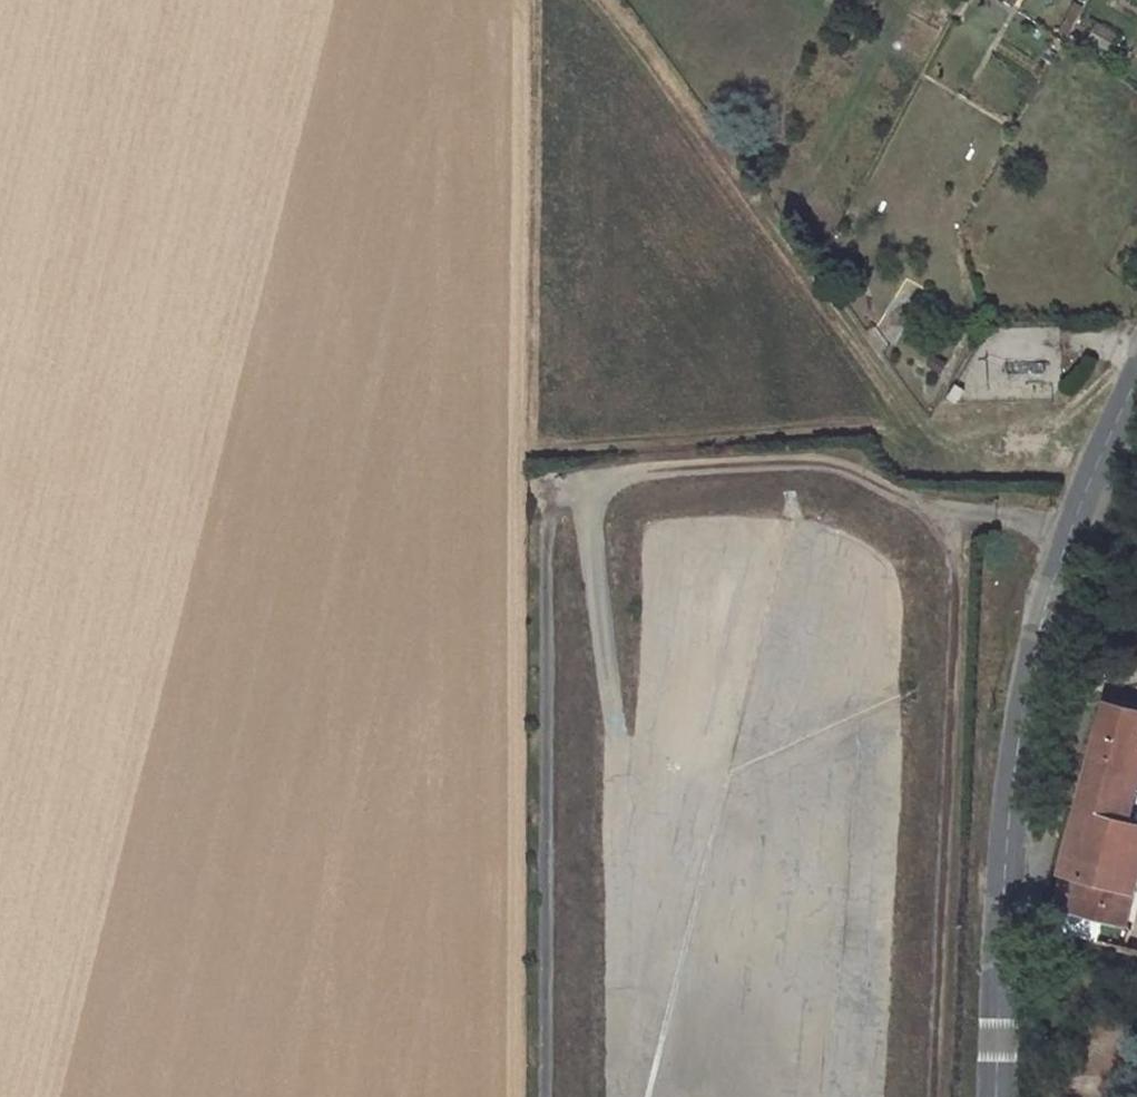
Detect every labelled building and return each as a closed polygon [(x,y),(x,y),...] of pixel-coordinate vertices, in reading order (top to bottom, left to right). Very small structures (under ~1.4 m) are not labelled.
[(1121,683),(1070,889),(1136,903),(1136,867),(1117,862),(1124,837),(1136,788),(1136,686),(1121,683)] [(1117,862),(1136,867),(1136,841),(1124,837),(1117,862)]
